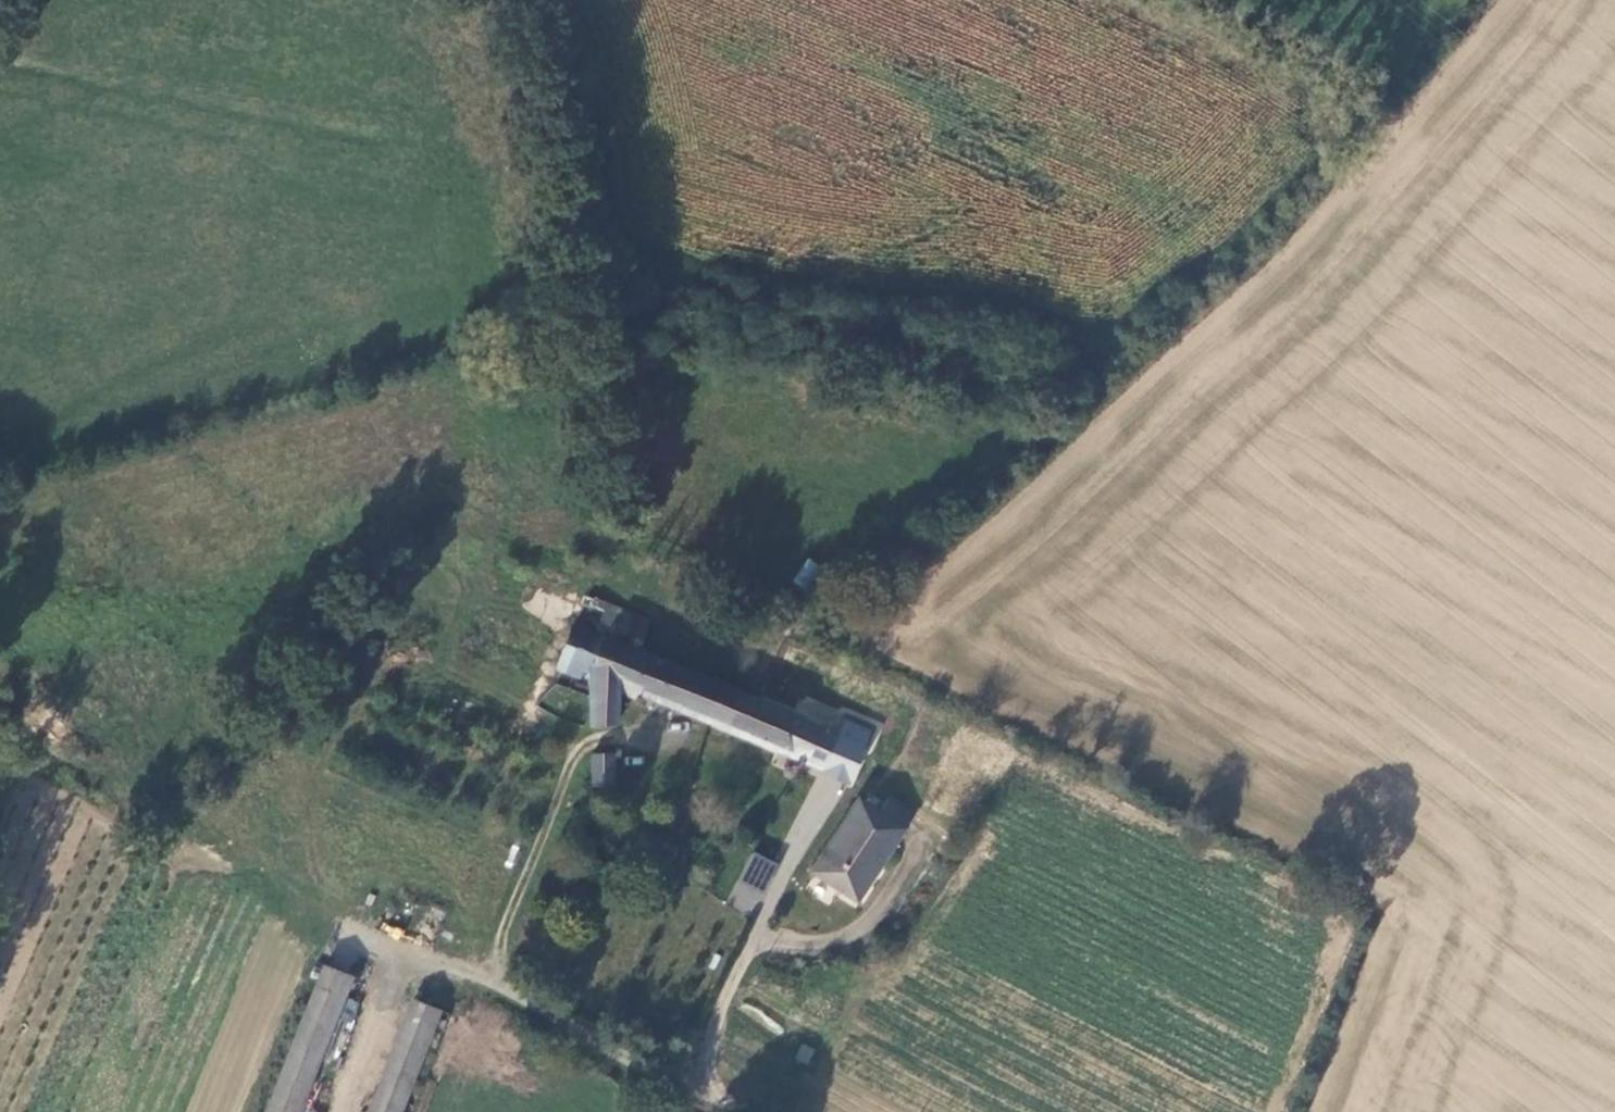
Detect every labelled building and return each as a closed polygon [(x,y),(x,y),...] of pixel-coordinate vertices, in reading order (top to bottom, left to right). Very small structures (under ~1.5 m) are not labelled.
[(584,672),(584,693),(585,726),(610,725),(612,683),(841,779),(863,737),(809,711),(803,722),(635,651),(646,623),(579,596),(551,659),(554,661),(584,672)] [(553,683),(584,693),(584,672),(554,661),(553,683)] [(611,755),(589,756),(590,785),(667,793),(667,773),(612,769),(611,755)] [(885,798),(875,813),(900,829),(910,814),(885,798)] [(853,799),(807,872),(810,874),(855,902),(900,829),(875,813),(853,799)] [(755,852),(728,903),(750,914),(777,863),(755,852)] [(317,968),(262,1111),(307,1111),(356,982),(317,968)] [(367,1111),(406,1111),(443,1015),(411,1001),(367,1111)]
